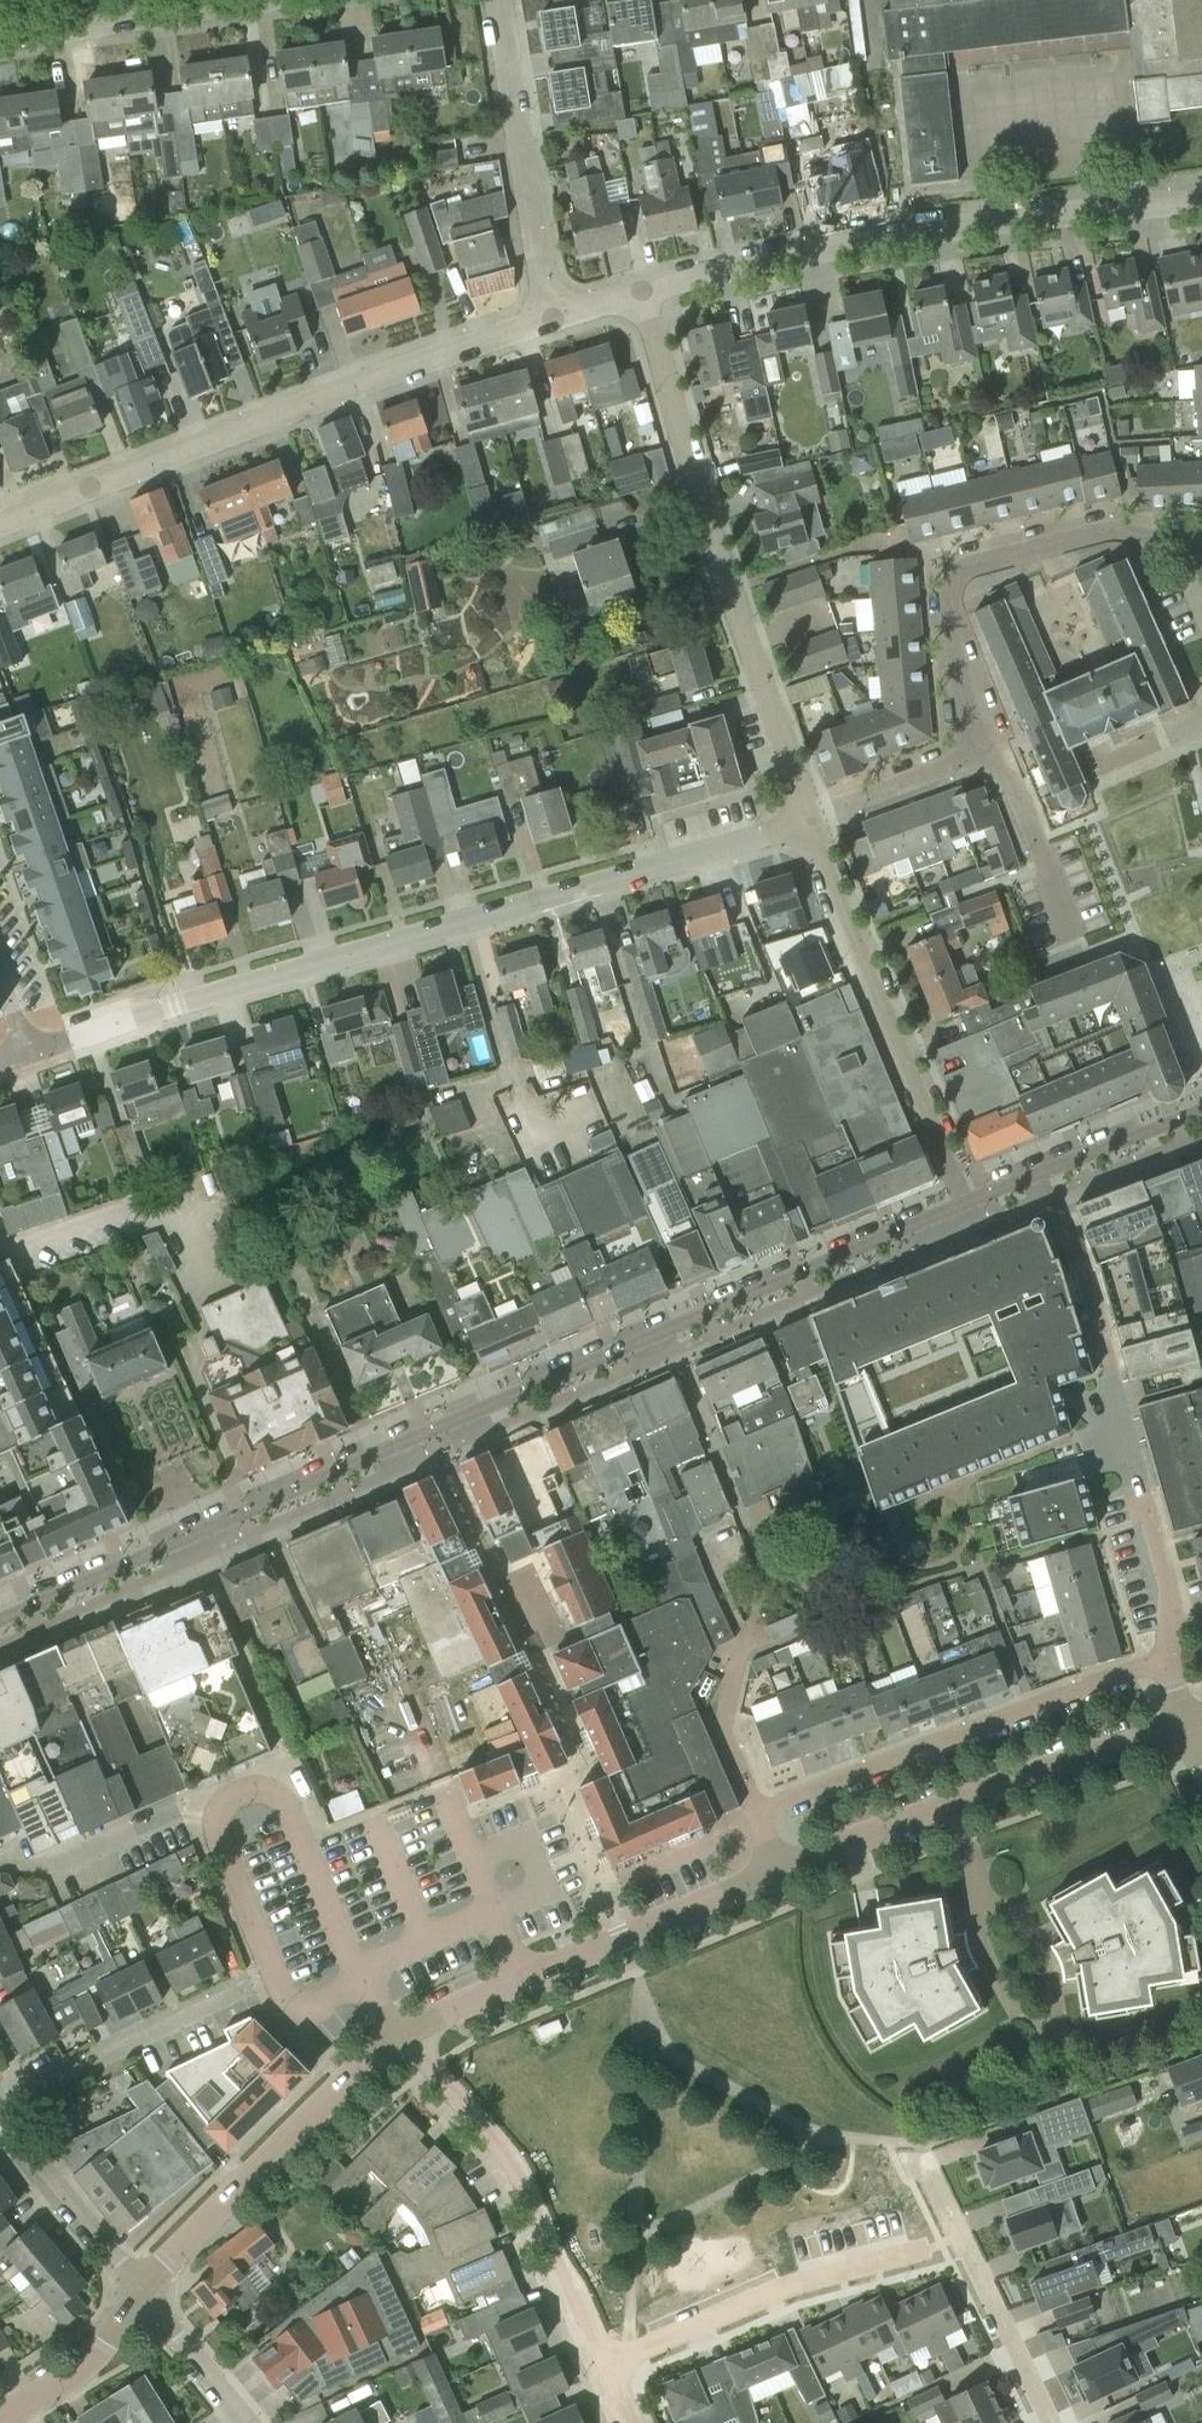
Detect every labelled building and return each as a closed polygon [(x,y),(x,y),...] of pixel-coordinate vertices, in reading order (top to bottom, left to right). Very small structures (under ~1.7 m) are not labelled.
[(540,15),(546,53),(574,49),(577,65),(602,61),(615,59),(613,48),(614,48),(611,32),(585,36),(579,0),(554,0),(552,0),(554,13),(540,15)] [(607,5),(607,7),(611,32),(614,48),(657,41),(654,22),(651,0),(636,0),(607,5)] [(676,46),(681,75),(695,72),(691,49),(719,44),(711,0),(680,0),(686,32),(688,31),(690,40),(675,42),(676,46)] [(719,44),(738,41),(734,23),(745,21),(741,0),(711,0),(719,44)] [(799,29),(800,29),(795,0),(764,0),(767,13),(780,11),(784,32),(799,29)] [(799,29),(800,34),(818,31),(814,5),(825,3),(827,13),(840,10),(838,0),(795,0),(800,29),(799,29)] [(891,15),(880,16),(880,14),(878,14),(881,38),(885,63),(897,61),(910,160),(913,184),(910,184),(910,187),(958,181),(958,179),(955,179),(940,51),(1126,29),(1126,32),(1139,31),(1144,79),(1132,81),(1137,126),(1170,122),(1170,120),(1169,112),(1201,108),(1201,69),(1201,61),(1201,0),(1009,0),(983,3),(983,0),(889,0),(891,15)] [(773,24),(760,27),(771,79),(771,82),(790,78),(785,53),(778,54),(773,24)] [(771,79),(760,27),(745,31),(751,62),(754,82),(771,79)] [(446,86),(438,30),(424,32),(424,30),(406,33),(415,91),(446,86)] [(415,91),(406,33),(388,35),(388,38),(374,40),(382,95),(383,101),(367,103),(372,134),(389,131),(388,127),(394,126),(389,100),(396,99),(396,101),(415,97),(414,91),(415,91)] [(351,101),(346,69),(343,45),(328,47),(328,45),(310,47),(310,50),(318,106),(351,101)] [(681,75),(676,46),(657,48),(661,74),(645,77),(651,112),(666,109),(667,111),(686,108),(681,75)] [(318,106),(310,50),(310,47),(292,50),(292,52),(278,54),(281,78),(286,110),(318,106)] [(252,98),(250,83),(246,59),(232,61),(232,59),(214,62),(223,120),(253,115),(251,98),(252,98)] [(615,59),(602,61),(604,72),(616,70),(615,59)] [(223,120),(214,62),(196,64),(196,67),(182,69),(186,93),(188,107),(189,107),(192,124),(223,120)] [(583,70),(550,76),(556,114),(578,110),(581,127),(625,119),(621,92),(587,97),(583,70)] [(156,112),(154,98),(150,74),(136,76),(135,74),(118,76),(127,135),(157,131),(154,112),(156,112)] [(127,135),(118,76),(100,79),(100,82),(86,84),(89,108),(92,123),(94,122),(96,138),(97,140),(127,135)] [(56,93),(23,98),(30,149),(47,146),(50,146),(53,160),(56,160),(62,195),(73,194),(86,192),(79,147),(69,149),(66,127),(61,128),(56,93)] [(30,149),(23,98),(0,102),(0,154),(30,149)] [(372,134),(367,103),(349,106),(350,114),(347,154),(375,159),(371,134),(372,134)] [(288,115),(271,118),(275,148),(279,147),(291,145),(293,145),(288,115)] [(833,164),(837,181),(843,205),(875,197),(855,116),(827,123),(833,146),(841,144),(845,161),(833,164)] [(275,148),(271,118),(253,121),(258,151),(275,148)] [(619,143),(637,140),(634,120),(616,123),(619,143)] [(793,188),(787,157),(781,125),(765,128),(767,141),(757,143),(758,152),(741,155),(752,213),(753,218),(771,214),(770,209),(782,207),(778,190),(793,188)] [(192,131),(175,133),(180,162),(196,160),(192,131)] [(180,162),(175,133),(158,136),(164,179),(182,177),(179,162),(180,162)] [(653,143),(672,234),(697,228),(689,190),(679,192),(668,140),(653,143)] [(694,142),(699,175),(713,173),(708,140),(694,142)] [(96,145),(79,147),(86,192),(103,189),(96,145)] [(291,145),(279,147),(281,159),(293,157),(291,145)] [(647,239),(672,234),(654,148),(638,151),(648,198),(638,200),(647,239)] [(457,150),(427,154),(429,171),(459,167),(457,150)] [(752,213),(741,155),(721,159),(725,180),(716,182),(723,218),(752,213)] [(597,157),(585,160),(589,177),(585,178),(603,250),(628,244),(619,205),(618,202),(616,202),(609,204),(602,174),(601,174),(597,157)] [(589,177),(585,160),(565,164),(577,215),(568,217),(578,256),(603,250),(585,178),(589,177)] [(86,192),(73,194),(75,208),(88,207),(86,192)] [(490,223),(508,218),(503,192),(463,204),(460,195),(430,205),(443,246),(452,243),(460,270),(464,269),(473,298),(513,287),(513,289),(514,289),(514,269),(513,269),(513,271),(511,272),(501,237),(500,238),(501,238),(495,240),(490,223)] [(281,201),(268,205),(273,221),(286,217),(281,201)] [(405,215),(425,276),(446,269),(426,208),(405,215)] [(315,221),(294,228),(298,247),(296,247),(308,285),(309,285),(333,277),(335,277),(322,239),(315,221)] [(0,240),(0,256),(14,252),(12,245),(4,248),(1,240),(0,240)] [(1181,261),(1180,255),(1159,260),(1164,283),(1169,308),(1173,307),(1174,315),(1201,309),(1201,304),(1201,301),(1201,257),(1181,261)] [(1095,287),(1101,315),(1126,309),(1128,316),(1136,314),(1140,334),(1166,329),(1160,305),(1155,281),(1139,285),(1133,259),(1119,262),(1119,264),(1096,269),(1100,286),(1095,287)] [(402,265),(368,276),(382,324),(420,312),(410,280),(407,281),(402,265)] [(206,267),(192,272),(201,295),(203,295),(215,290),(206,267)] [(1032,281),(1037,304),(1043,329),(1067,324),(1069,331),(1094,326),(1090,306),(1085,283),(1071,286),(1068,273),(1032,281)] [(988,282),(972,285),(975,303),(971,304),(976,328),(997,324),(999,329),(1003,328),(1008,353),(1037,347),(1030,318),(1025,295),(1011,297),(1006,274),(987,278),(988,282)] [(382,324),(368,276),(337,287),(330,289),(335,304),(346,337),(382,324)] [(972,338),(967,314),(965,305),(948,308),(943,288),(912,294),(916,312),(911,313),(916,337),(917,338),(936,334),(939,343),(944,342),(949,366),(977,360),(972,338)] [(116,300),(133,344),(155,336),(138,292),(116,300)] [(254,309),(243,313),(261,373),(277,367),(275,361),(297,353),(294,344),(312,338),(297,295),(278,301),(277,296),(272,293),(268,293),(263,295),(255,298),(253,303),(254,309)] [(911,364),(901,316),(887,319),(881,293),(842,301),(852,348),(885,340),(891,368),(911,364)] [(226,372),(244,365),(221,304),(185,318),(188,325),(167,333),(175,353),(172,354),(190,400),(214,391),(211,385),(228,378),(226,372)] [(755,337),(755,339),(764,388),(785,384),(778,353),(812,345),(804,307),(766,315),(770,334),(755,337)] [(59,325),(75,369),(92,363),(76,319),(59,325)] [(764,388),(755,339),(752,339),(754,348),(734,352),(728,323),(687,332),(691,351),(694,350),(702,389),(728,384),(731,396),(764,388)] [(590,400),(592,407),(641,392),(634,369),(618,374),(609,345),(575,355),(586,390),(589,400),(590,400)] [(134,353),(94,369),(105,399),(114,395),(129,433),(157,422),(150,402),(159,399),(152,379),(147,381),(136,352),(134,353)] [(836,372),(832,352),(813,356),(821,396),(841,392),(836,372)] [(586,390),(575,355),(544,365),(551,388),(562,425),(578,420),(573,405),(570,395),(586,390)] [(47,394),(56,417),(64,439),(100,426),(83,381),(58,390),(46,359),(31,364),(43,396),(47,394)] [(5,450),(13,472),(49,459),(40,434),(54,429),(30,363),(13,369),(25,400),(30,414),(14,421),(8,406),(0,409),(0,437),(5,450)] [(1194,402),(1201,401),(1201,366),(1194,366),(1194,371),(1177,372),(1179,399),(1193,399),(1194,402)] [(537,413),(532,396),(526,373),(489,383),(500,423),(537,413)] [(500,423),(489,383),(456,392),(462,415),(467,432),(500,423)] [(1107,389),(1109,399),(1124,396),(1122,386),(1107,389)] [(1085,401),(1089,417),(1100,414),(1096,399),(1085,401)] [(423,435),(428,433),(417,401),(379,414),(390,446),(410,439),(415,454),(428,449),(423,435)] [(1194,402),(1194,413),(1197,413),(1198,437),(1201,436),(1201,401),(1194,402)] [(1029,415),(1034,436),(1045,434),(1040,413),(1029,415)] [(996,418),(999,429),(1014,425),(1011,414),(996,418)] [(325,466),(301,474),(309,497),(324,546),(341,540),(329,501),(334,499),(332,496),(366,484),(367,486),(368,485),(360,458),(364,456),(358,440),(349,417),(318,430),(331,465),(325,467),(325,466)] [(920,419),(903,422),(907,437),(916,435),(923,434),(920,419)] [(1117,421),(1117,436),(1129,435),(1129,420),(1117,421)] [(950,428),(935,432),(939,449),(954,445),(950,428)] [(578,433),(558,438),(570,482),(590,476),(578,433)] [(570,482),(558,438),(541,443),(553,486),(570,482)] [(881,444),(886,463),(900,459),(895,440),(881,444)] [(530,521),(521,491),(490,500),(486,485),(485,485),(473,443),(469,444),(455,448),(479,536),(530,521)] [(1038,452),(1041,464),(1052,509),(1068,505),(1068,503),(1084,499),(1085,498),(1075,457),(1077,457),(1076,455),(1072,456),(1069,445),(1038,452)] [(874,446),(854,450),(858,465),(864,469),(879,465),(874,446)] [(1124,449),(1120,449),(1120,450),(1121,464),(1138,463),(1137,448),(1124,449)] [(779,449),(745,456),(749,475),(783,468),(779,449)] [(1088,454),(1077,457),(1075,457),(1085,498),(1084,499),(1086,506),(1087,505),(1087,503),(1103,499),(1104,501),(1121,497),(1110,453),(1089,459),(1088,454)] [(619,496),(652,487),(643,455),(610,464),(619,496)] [(833,456),(818,460),(820,467),(835,463),(833,456)] [(279,461),(238,477),(257,527),(260,534),(264,544),(278,538),(264,504),(292,494),(288,484),(279,461)] [(1171,462),(1173,508),(1191,507),(1191,510),(1201,509),(1201,464),(1182,465),(1182,461),(1171,462)] [(383,466),(395,519),(413,515),(401,462),(383,466)] [(1173,508),(1171,462),(1161,463),(1160,466),(1136,467),(1138,513),(1156,512),(1156,509),(1173,508)] [(1041,464),(1007,472),(1018,515),(1036,511),(1036,513),(1052,509),(1041,464)] [(754,518),(764,554),(781,549),(786,565),(820,553),(817,541),(815,539),(808,541),(799,507),(820,501),(812,472),(755,487),(763,516),(754,518)] [(1018,515),(1007,472),(970,481),(981,527),(1002,522),(1001,519),(1018,515)] [(238,477),(199,492),(208,515),(217,538),(223,535),(227,546),(260,534),(257,527),(238,477)] [(981,527),(970,481),(932,490),(943,533),(960,529),(961,532),(981,527)] [(130,502),(139,525),(144,538),(153,534),(165,565),(192,555),(166,489),(130,502)] [(943,533),(932,490),(898,498),(909,544),(926,540),(926,538),(943,533)] [(293,501),(301,525),(315,520),(307,497),(293,501)] [(571,535),(547,543),(553,563),(570,557),(581,589),(566,594),(572,612),(612,599),(635,591),(618,540),(600,546),(594,527),(571,535)] [(86,573),(105,565),(94,535),(58,549),(69,577),(70,576),(76,592),(91,586),(86,573)] [(194,544),(209,586),(227,579),(212,538),(194,544)] [(162,588),(150,555),(134,561),(125,539),(108,545),(117,568),(124,587),(129,600),(162,588)] [(0,571),(0,586),(4,596),(7,603),(13,619),(17,630),(30,625),(29,621),(58,609),(50,587),(45,589),(42,581),(34,558),(0,571)] [(1101,629),(1108,626),(1107,625),(1147,607),(1126,560),(1107,568),(1103,558),(1073,571),(1085,598),(1094,594),(1100,608),(1092,611),(1101,629)] [(405,566),(415,613),(441,608),(431,559),(405,566)] [(866,588),(867,598),(916,594),(914,576),(916,576),(915,559),(869,563),(871,587),(866,588)] [(368,569),(374,587),(398,580),(393,561),(368,569)] [(816,568),(820,582),(833,578),(828,564),(816,568)] [(815,567),(801,572),(811,600),(825,595),(815,567)] [(801,572),(788,577),(798,604),(811,600),(801,572)] [(788,577),(774,582),(784,609),(798,604),(788,577)] [(784,609),(774,582),(761,587),(771,614),(784,609)] [(972,614),(987,647),(1026,629),(1020,614),(1028,610),(1016,583),(987,597),(991,606),(972,614)] [(221,586),(209,589),(213,602),(225,599),(221,586)] [(872,610),(874,632),(921,628),(920,612),(917,612),(916,594),(867,598),(868,610),(872,610)] [(83,597),(64,604),(63,604),(74,633),(75,633),(93,626),(83,597)] [(1124,638),(1132,656),(1137,669),(1168,655),(1147,607),(1107,625),(1108,626),(1115,642),(1124,638)] [(0,618),(0,662),(3,670),(22,663),(5,617),(0,618)] [(835,621),(839,634),(850,634),(848,620),(835,621)] [(873,656),(874,667),(922,662),(920,645),(923,644),(921,628),(874,632),(877,655),(873,656)] [(987,647),(1001,679),(1048,659),(1040,641),(1033,644),(1026,629),(987,647)] [(838,632),(824,636),(834,664),(847,659),(840,639),(838,632)] [(852,634),(840,639),(847,659),(848,661),(860,656),(852,634)] [(824,636),(811,641),(820,668),(834,664),(824,636)] [(221,637),(207,641),(213,662),(228,657),(221,637)] [(811,641),(797,646),(807,673),(820,668),(811,641)] [(646,656),(653,680),(676,673),(682,693),(712,684),(701,645),(671,654),(670,649),(646,656)] [(807,673),(797,646),(784,650),(793,678),(807,673)] [(1168,655),(1137,669),(1156,712),(1158,717),(1189,703),(1168,655)] [(1055,695),(1015,712),(1030,745),(1030,744),(1052,795),(1044,799),(1050,812),(1062,807),(1063,809),(1070,812),(1074,811),(1080,808),(1083,806),(1086,798),(1085,797),(1090,795),(1084,781),(1083,782),(1072,756),(1073,756),(1072,753),(1071,754),(1069,749),(1156,712),(1137,669),(1132,656),(1053,691),(1055,695)] [(1001,679),(1015,712),(1055,695),(1053,691),(1048,678),(1055,675),(1048,659),(1001,679)] [(881,702),(884,701),(884,700),(927,696),(926,680),(923,680),(922,662),(874,667),(875,678),(879,678),(881,702)] [(841,672),(832,675),(837,690),(854,685),(841,672)] [(785,688),(791,704),(830,690),(825,674),(785,688)] [(571,677),(546,683),(552,705),(576,698),(571,677)] [(161,683),(147,687),(155,716),(169,712),(161,683)] [(14,720),(13,719),(14,719),(4,692),(0,694),(0,725),(14,720)] [(618,709),(622,724),(636,720),(681,708),(677,694),(618,709)] [(885,710),(877,712),(876,712),(891,754),(907,748),(906,746),(922,740),(928,731),(926,713),(929,713),(927,696),(884,700),(884,701),(885,710)] [(851,717),(842,720),(857,763),(859,763),(875,757),(875,760),(891,754),(876,712),(877,712),(876,710),(852,719),(851,717)] [(32,743),(30,737),(32,736),(24,715),(14,719),(13,719),(14,720),(0,725),(0,754),(32,743)] [(636,720),(622,724),(612,727),(633,800),(651,795),(656,813),(742,789),(722,718),(689,727),(690,730),(643,743),(636,720)] [(857,763),(842,720),(827,726),(828,730),(811,736),(817,754),(814,755),(818,765),(821,765),(828,784),(862,772),(859,763),(857,763)] [(89,724),(80,727),(84,739),(93,736),(90,728),(89,724)] [(84,739),(89,753),(98,750),(93,736),(84,739)] [(519,737),(506,740),(509,750),(522,746),(519,737)] [(41,770),(32,743),(0,754),(0,784),(41,770)] [(98,750),(89,753),(94,766),(103,763),(98,750)] [(492,757),(498,778),(506,805),(522,801),(534,840),(571,830),(560,790),(539,796),(527,756),(508,762),(505,754),(492,757)] [(548,756),(538,759),(542,772),(552,769),(548,756)] [(416,759),(399,764),(401,773),(419,768),(416,759)] [(9,812),(61,794),(52,766),(41,770),(0,784),(4,797),(0,799),(0,808),(2,814),(9,811),(9,812)] [(321,782),(328,803),(346,797),(339,776),(321,782)] [(103,791),(108,804),(117,801),(112,787),(103,791)] [(407,852),(386,858),(395,888),(433,877),(421,838),(438,833),(426,793),(424,787),(391,797),(407,852)] [(509,840),(498,802),(455,815),(446,787),(426,793),(438,833),(438,836),(454,831),(466,869),(502,857),(498,843),(509,840)] [(966,836),(966,837),(985,830),(992,849),(984,852),(994,878),(1019,869),(995,802),(989,804),(983,788),(953,798),(953,799),(966,836)] [(952,841),(966,836),(953,799),(953,798),(951,791),(921,802),(942,861),(943,861),(942,861),(957,855),(952,841)] [(58,821),(69,818),(61,794),(9,812),(9,811),(2,814),(5,824),(13,821),(17,835),(17,836),(58,821)] [(202,803),(208,819),(233,810),(227,794),(202,803)] [(117,801),(108,804),(113,818),(122,815),(117,801)] [(913,872),(942,861),(921,802),(891,813),(913,872)] [(898,877),(913,872),(891,813),(861,824),(866,837),(851,843),(864,876),(880,870),(879,867),(893,862),(898,877)] [(24,855),(26,862),(67,848),(58,821),(17,836),(17,835),(10,837),(17,858),(24,855)] [(268,884),(243,891),(247,905),(254,929),(291,918),(284,895),(282,889),(301,883),(293,853),(292,853),(285,830),(264,835),(272,859),(262,861),(264,869),(268,884)] [(369,857),(362,832),(324,843),(329,857),(332,871),(314,876),(324,909),(363,897),(356,872),(372,867),(369,857)] [(121,843),(125,857),(134,854),(130,840),(121,843)] [(199,911),(178,917),(180,926),(187,949),(226,937),(219,914),(217,905),(231,901),(222,873),(214,846),(198,851),(206,878),(191,883),(194,895),(199,911)] [(28,891),(36,888),(35,888),(76,874),(67,848),(26,862),(29,868),(21,871),(28,891)] [(134,854),(125,857),(129,871),(138,868),(134,854)] [(981,868),(965,874),(970,887),(985,881),(981,868)] [(37,918),(45,915),(44,914),(85,900),(97,896),(88,870),(76,874),(35,888),(36,888),(40,901),(33,904),(37,918)] [(970,887),(965,874),(954,878),(959,891),(970,887)] [(763,919),(786,912),(792,931),(806,927),(800,907),(801,907),(791,875),(753,886),(763,919)] [(947,909),(956,905),(958,905),(949,880),(938,884),(947,909)] [(958,905),(956,905),(964,928),(1003,914),(995,891),(958,905)] [(922,898),(927,910),(940,906),(935,893),(922,898)] [(136,896),(140,910),(149,908),(145,894),(136,896)] [(720,896),(681,907),(688,931),(691,940),(714,934),(719,950),(733,945),(728,929),(730,928),(727,919),(720,896)] [(94,926),(85,900),(44,914),(45,915),(37,918),(41,928),(48,926),(53,939),(53,940),(94,926)] [(149,908),(140,910),(144,924),(153,922),(149,908)] [(633,922),(630,922),(645,973),(630,977),(650,1044),(666,1039),(649,982),(668,976),(667,973),(679,970),(684,967),(686,961),(686,956),(679,938),(675,940),(667,912),(646,918),(645,913),(631,917),(633,922)] [(62,966),(103,952),(113,949),(104,922),(94,926),(53,940),(53,939),(45,941),(52,962),(60,960),(62,966)] [(577,971),(593,966),(601,994),(618,989),(601,931),(568,940),(577,971)] [(907,948),(922,985),(953,973),(953,972),(945,952),(961,946),(955,931),(938,938),(937,936),(907,948)] [(148,937),(152,951),(161,948),(157,934),(148,937)] [(801,934),(762,945),(774,972),(783,968),(794,993),(831,978),(818,944),(807,949),(801,934)] [(542,981),(545,980),(536,949),(496,960),(506,992),(526,987),(531,1005),(535,1016),(551,1012),(548,1000),(542,981)] [(103,952),(62,966),(64,972),(60,974),(67,995),(79,990),(81,998),(102,991),(99,983),(114,978),(107,958),(105,958),(103,952)] [(997,1026),(988,1029),(999,1056),(1000,1060),(1039,1045),(1035,1036),(1116,1005),(1134,1051),(1018,1100),(1033,1136),(1038,1133),(1107,1104),(1148,1087),(1150,1092),(1151,1095),(1153,1097),(1155,1099),(1158,1100),(1160,1102),(1163,1102),(1166,1102),(1169,1102),(1172,1101),(1174,1099),(1177,1097),(1179,1095),(1180,1092),(1181,1089),(1182,1086),(1181,1083),(1181,1080),(1169,1049),(1175,1047),(1160,1008),(1159,1008),(1143,966),(1118,955),(1085,969),(1031,989),(1030,990),(1037,1008),(997,1025),(997,1026)] [(731,956),(705,964),(716,1000),(741,992),(731,958),(731,956)] [(953,973),(922,985),(937,1023),(967,1011),(966,1008),(983,1001),(969,966),(953,972),(953,973)] [(486,1028),(473,985),(455,990),(450,973),(417,982),(428,1022),(460,1013),(466,1034),(486,1028)] [(845,1135),(874,1205),(933,1180),(914,1137),(906,1118),(905,1119),(849,985),(827,994),(789,1010),(838,1128),(845,1135)] [(567,992),(581,1042),(596,1038),(582,988),(567,992)] [(1031,995),(991,1011),(997,1025),(1037,1008),(1030,990),(1029,990),(1031,995)] [(359,1028),(390,1019),(383,993),(323,1010),(330,1034),(323,1036),(330,1063),(352,1057),(350,1048),(363,1044),(359,1028)] [(838,1128),(789,1010),(785,1002),(772,1007),(741,1020),(751,1045),(742,1049),(736,1051),(740,1062),(739,1063),(741,1069),(744,1074),(809,1232),(874,1205),(845,1135),(838,1128)] [(524,1046),(517,1024),(512,1004),(498,1008),(504,1028),(513,1058),(528,1060),(524,1046)] [(304,1059),(292,1018),(262,1027),(263,1032),(255,1035),(257,1043),(240,1048),(247,1072),(257,1106),(264,1129),(284,1123),(272,1080),(283,1077),(280,1066),(304,1059)] [(414,1040),(409,1021),(389,1026),(399,1063),(403,1077),(422,1071),(423,1071),(414,1040)] [(709,1082),(741,1069),(739,1063),(740,1062),(736,1051),(734,1052),(723,1025),(692,1038),(709,1082)] [(968,1037),(958,1041),(1004,1148),(1032,1136),(1022,1114),(1007,1078),(1000,1060),(999,1056),(988,1029),(968,1038),(968,1037)] [(449,1084),(435,1034),(414,1040),(423,1071),(422,1071),(427,1090),(449,1084)] [(194,1089),(179,1094),(189,1122),(214,1114),(209,1097),(215,1096),(210,1078),(233,1071),(223,1038),(182,1051),(192,1084),(193,1084),(194,1089)] [(954,1043),(931,1052),(937,1065),(938,1064),(937,1062),(960,1053),(966,1067),(943,1077),(943,1075),(941,1076),(963,1127),(963,1128),(971,1147),(976,1160),(1004,1148),(958,1041),(954,1043)] [(595,1044),(562,1052),(568,1074),(601,1066),(595,1044)] [(182,1102),(179,1094),(176,1085),(157,1091),(148,1062),(112,1074),(127,1120),(182,1102)] [(254,1096),(247,1072),(227,1078),(238,1112),(257,1106),(254,1096)] [(646,1114),(659,1141),(661,1141),(718,1269),(748,1257),(748,1256),(750,1255),(752,1260),(780,1248),(778,1244),(796,1237),(795,1234),(804,1230),(805,1233),(808,1232),(744,1074),(683,1099),(689,1113),(668,1122),(663,1108),(646,1114)] [(56,1131),(41,1136),(55,1182),(56,1182),(57,1182),(57,1181),(73,1176),(66,1160),(82,1154),(76,1136),(94,1130),(91,1119),(79,1085),(44,1097),(56,1131)] [(659,1099),(643,1106),(646,1114),(663,1108),(659,1099)] [(428,1108),(440,1138),(470,1129),(458,1100),(428,1108)] [(14,1107),(0,1112),(0,1160),(14,1156),(16,1162),(24,1159),(34,1189),(40,1188),(43,1198),(59,1193),(56,1182),(55,1182),(41,1136),(26,1141),(24,1137),(14,1107)] [(414,1111),(391,1121),(396,1131),(419,1121),(414,1111)] [(144,1160),(134,1132),(131,1124),(115,1129),(127,1166),(144,1160)] [(610,1130),(588,1140),(593,1152),(615,1142),(610,1130)] [(648,1203),(645,1204),(662,1244),(663,1248),(668,1246),(682,1279),(677,1281),(681,1288),(719,1271),(718,1269),(661,1141),(659,1141),(627,1156),(648,1203)] [(620,1152),(560,1179),(617,1311),(666,1290),(649,1250),(662,1244),(645,1204),(643,1204),(620,1152)] [(1179,1174),(1201,1229),(1201,1161),(1194,1164),(1191,1157),(1175,1163),(1179,1174)] [(524,1168),(593,1322),(617,1311),(560,1179),(550,1158),(525,1169),(524,1168)] [(524,1168),(461,1195),(489,1256),(513,1260),(548,1341),(559,1336),(560,1337),(562,1337),(564,1336),(567,1335),(571,1333),(573,1332),(576,1330),(576,1329),(593,1322),(524,1168)] [(1143,1187),(1164,1240),(1170,1253),(1200,1364),(1201,1363),(1201,1229),(1179,1174),(1146,1187),(1145,1186),(1143,1187)] [(1164,1240),(1143,1187),(1141,1182),(1074,1207),(1076,1213),(1079,1222),(1096,1265),(1098,1265),(1121,1349),(1119,1349),(1129,1383),(1138,1380),(1143,1396),(1143,1398),(1201,1382),(1201,1363),(1200,1364),(1170,1253),(1164,1240)] [(548,1341),(513,1260),(489,1256),(461,1195),(420,1213),(410,1190),(392,1199),(441,1309),(454,1303),(483,1370),(548,1341)] [(43,1198),(14,1207),(13,1205),(0,1210),(0,1211),(8,1236),(68,1217),(59,1193),(43,1198)] [(1092,1375),(1057,1260),(1054,1261),(1038,1223),(810,1317),(825,1358),(876,1512),(1070,1433),(1057,1386),(1092,1375)] [(142,1237),(162,1278),(177,1271),(157,1232),(142,1237)] [(10,1259),(0,1263),(0,1580),(26,1568),(26,1567),(47,1557),(47,1558),(128,1522),(10,1259)] [(152,1284),(156,1293),(166,1297),(176,1292),(169,1276),(152,1284)] [(219,1417),(218,1417),(232,1450),(233,1450),(240,1465),(251,1460),(255,1469),(288,1455),(291,1460),(305,1454),(302,1449),(337,1433),(333,1425),(344,1420),(337,1404),(338,1404),(323,1371),(322,1371),(307,1337),(293,1343),(264,1280),(200,1308),(213,1337),(200,1343),(207,1360),(206,1360),(201,1373),(210,1394),(209,1394),(219,1417)] [(442,1348),(432,1326),(426,1313),(401,1324),(383,1283),(382,1284),(325,1309),(334,1330),(358,1385),(390,1371),(387,1363),(412,1352),(415,1360),(442,1348)] [(787,1388),(799,1416),(817,1409),(818,1412),(826,1408),(827,1406),(824,1398),(809,1365),(825,1358),(807,1318),(773,1333),(792,1374),(794,1373),(799,1383),(787,1388)] [(98,1384),(104,1397),(136,1383),(118,1343),(100,1351),(87,1320),(56,1333),(81,1391),(98,1384)] [(151,1329),(118,1343),(136,1383),(168,1369),(151,1329)] [(720,1429),(725,1442),(792,1411),(787,1397),(782,1386),(761,1338),(728,1353),(749,1400),(735,1406),(741,1420),(737,1422),(720,1429)] [(715,1415),(735,1406),(749,1400),(728,1353),(694,1368),(715,1415)] [(674,1377),(628,1397),(645,1435),(661,1471),(682,1463),(704,1454),(697,1438),(699,1437),(690,1415),(674,1377)] [(1136,1407),(1171,1534),(1201,1525),(1201,1388),(1136,1407)] [(690,1537),(661,1471),(645,1435),(628,1397),(614,1404),(630,1442),(628,1443),(633,1457),(636,1457),(645,1479),(671,1545),(690,1537)] [(645,1479),(636,1457),(633,1457),(628,1443),(630,1442),(614,1404),(609,1406),(577,1420),(570,1423),(586,1460),(609,1512),(610,1513),(617,1510),(627,1505),(622,1492),(633,1487),(632,1485),(645,1479)] [(725,1442),(737,1474),(802,1443),(794,1417),(792,1411),(725,1442)] [(588,1521),(609,1512),(586,1460),(570,1423),(545,1434),(562,1472),(572,1468),(575,1477),(570,1479),(583,1509),(588,1521)] [(539,1436),(492,1457),(509,1494),(510,1494),(517,1511),(526,1529),(524,1530),(526,1536),(559,1522),(553,1507),(565,1501),(553,1475),(553,1474),(555,1473),(549,1458),(539,1436)] [(802,1443),(737,1474),(745,1497),(754,1501),(805,1479),(812,1476),(813,1475),(802,1443)] [(510,1565),(527,1557),(525,1552),(530,1549),(532,1555),(543,1550),(554,1575),(549,1577),(560,1603),(565,1601),(577,1628),(618,1609),(615,1604),(576,1514),(559,1522),(526,1536),(524,1530),(526,1529),(517,1511),(510,1494),(509,1494),(492,1457),(489,1451),(459,1464),(493,1542),(499,1539),(510,1565)] [(683,1474),(705,1523),(732,1511),(710,1462),(683,1474)] [(859,1475),(844,1481),(848,1491),(863,1485),(859,1475)] [(281,1643),(279,1644),(286,1660),(296,1683),(328,1668),(337,1690),(367,1677),(349,1636),(415,1608),(444,1675),(483,1658),(526,1747),(458,1774),(470,1805),(500,1794),(500,1792),(519,1785),(522,1791),(539,1784),(537,1778),(548,1773),(569,1763),(559,1743),(561,1742),(547,1713),(545,1713),(524,1670),(530,1667),(522,1650),(516,1653),(491,1599),(492,1598),(479,1570),(483,1568),(475,1551),(469,1554),(443,1498),(432,1477),(402,1490),(405,1495),(287,1546),(316,1615),(329,1644),(318,1649),(293,1601),(282,1575),(273,1553),(247,1564),(281,1643)] [(1096,1527),(1082,1477),(1008,1498),(1022,1548),(1096,1527)] [(823,1505),(830,1519),(872,1500),(865,1485),(823,1505)] [(1197,1565),(1201,1581),(1201,1537),(1193,1540),(1200,1564),(1197,1565)] [(1027,1562),(1035,1590),(1097,1573),(1088,1544),(1044,1557),(1044,1558),(1027,1562)] [(267,1649),(279,1644),(281,1643),(247,1564),(221,1575),(232,1601),(230,1602),(239,1623),(253,1616),(267,1649)] [(1043,1618),(1060,1613),(1104,1601),(1097,1573),(1035,1590),(1043,1618)] [(990,1612),(981,1590),(977,1579),(963,1584),(968,1595),(976,1618),(990,1612)] [(937,1582),(914,1592),(918,1603),(942,1593),(937,1582)] [(994,1591),(998,1602),(1009,1598),(1005,1587),(994,1591)] [(918,1603),(914,1592),(903,1597),(907,1608),(918,1603)] [(639,1593),(615,1604),(618,1609),(620,1616),(624,1623),(647,1612),(639,1593)] [(271,1752),(231,1658),(239,1655),(213,1594),(204,1598),(202,1594),(173,1607),(175,1611),(158,1618),(156,1614),(118,1630),(145,1692),(167,1744),(166,1744),(185,1787),(186,1789),(187,1789),(271,1752)] [(1009,1598),(998,1602),(1002,1613),(1013,1608),(1009,1598)] [(572,1701),(584,1729),(579,1731),(587,1749),(593,1746),(606,1776),(578,1788),(593,1821),(587,1824),(594,1841),(599,1839),(611,1867),(671,1840),(674,1846),(691,1839),(689,1834),(717,1822),(716,1817),(739,1807),(697,1711),(706,1707),(720,1680),(703,1670),(712,1652),(711,1649),(714,1648),(735,1638),(734,1636),(733,1636),(720,1608),(699,1617),(697,1618),(689,1599),(678,1599),(647,1612),(624,1623),(620,1616),(603,1623),(606,1631),(596,1635),(593,1629),(582,1634),(584,1640),(551,1655),(567,1691),(570,1690),(574,1700),(572,1701)] [(1060,1613),(1068,1641),(1112,1629),(1104,1601),(1060,1613)] [(876,1608),(865,1613),(870,1624),(881,1620),(876,1608)] [(870,1624),(865,1613),(855,1618),(859,1629),(870,1624)] [(766,1627),(773,1642),(803,1629),(796,1614),(766,1627)] [(145,1692),(118,1630),(114,1623),(116,1622),(115,1620),(57,1646),(64,1662),(55,1666),(122,1816),(177,1792),(177,1791),(161,1756),(142,1764),(116,1704),(145,1692)] [(1112,1629),(1068,1641),(1068,1643),(1054,1647),(1061,1670),(1074,1666),(1075,1670),(1120,1657),(1112,1629)] [(825,1630),(814,1635),(819,1646),(830,1641),(825,1630)] [(962,1645),(969,1662),(983,1699),(1007,1690),(1006,1687),(1017,1683),(997,1631),(962,1645)] [(819,1646),(814,1635),(804,1639),(809,1650),(819,1646)] [(1014,1645),(1018,1656),(1029,1652),(1025,1641),(1014,1645)] [(122,1816),(55,1666),(64,1662),(57,1646),(15,1664),(16,1665),(15,1666),(35,1706),(40,1730),(36,1733),(53,1769),(81,1835),(122,1816)] [(1029,1652),(1018,1656),(1022,1667),(1033,1663),(1029,1652)] [(772,1653),(761,1658),(765,1669),(777,1664),(772,1653)] [(765,1669),(761,1658),(751,1662),(755,1673),(765,1669)] [(969,1662),(944,1671),(958,1708),(983,1699),(969,1662)] [(35,1706),(15,1666),(14,1667),(4,1671),(4,1670),(0,1671),(0,1779),(22,1827),(24,1832),(34,1855),(81,1835),(53,1769),(36,1733),(40,1730),(35,1706)] [(944,1671),(919,1680),(933,1717),(958,1708),(944,1671)] [(297,1687),(303,1700),(334,1686),(329,1674),(297,1687)] [(919,1680),(895,1690),(908,1727),(933,1717),(919,1680)] [(866,1682),(837,1693),(853,1736),(880,1726),(870,1699),(872,1698),(866,1682)] [(810,1703),(804,1689),(778,1699),(777,1699),(799,1757),(826,1747),(810,1703)] [(895,1690),(872,1698),(870,1699),(880,1726),(884,1736),(908,1727),(895,1690)] [(837,1693),(810,1703),(826,1747),(853,1736),(837,1693)] [(777,1699),(778,1699),(777,1697),(750,1707),(755,1724),(771,1767),(799,1757),(777,1699)] [(8,1834),(22,1827),(0,1779),(0,1816),(8,1834)] [(337,1819),(367,1808),(360,1788),(329,1799),(337,1819)] [(175,1853),(144,1868),(152,1883),(167,1876),(170,1883),(186,1875),(175,1853)] [(1047,1914),(1051,1921),(1062,1941),(1052,1947),(1052,1946),(1050,1947),(1053,1952),(1056,1957),(1059,1963),(1061,1970),(1062,1976),(1063,1983),(1065,1982),(1065,1981),(1078,1979),(1085,2019),(1143,2010),(1140,1989),(1199,1980),(1190,1930),(1181,1931),(1166,1937),(1159,1917),(1174,1912),(1182,1907),(1158,1863),(1106,1893),(1096,1875),(1044,1904),(1049,1913),(1047,1914)] [(152,1884),(152,1883),(144,1868),(127,1876),(135,1893),(152,1884)] [(14,1888),(8,1875),(0,1874),(0,1894),(14,1888)] [(97,1890),(111,1919),(114,1925),(126,1919),(109,1884),(97,1890)] [(97,1890),(85,1896),(98,1925),(111,1919),(97,1890)] [(964,1932),(964,1933),(952,1935),(947,1904),(945,1905),(944,1895),(885,1905),(888,1925),(881,1926),(881,1929),(861,1932),(860,1930),(830,1935),(840,1996),(871,2051),(922,2022),(933,2039),(984,2010),(964,1974),(976,1968),(976,1969),(978,1968),(974,1962),(971,1957),(969,1950),(967,1944),(966,1938),(965,1932),(964,1932)] [(85,1896),(73,1902),(87,1931),(89,1936),(101,1930),(98,1925),(85,1896)] [(87,1931),(73,1902),(58,1910),(64,1922),(72,1938),(87,1931)] [(1,1921),(17,1914),(13,1904),(0,1910),(0,1921),(1,1921)] [(57,1908),(46,1913),(53,1927),(64,1922),(58,1910),(57,1908)] [(197,1916),(173,1927),(181,1944),(182,1944),(200,1981),(223,1969),(197,1916)] [(28,1938),(24,1929),(7,1936),(1,1921),(0,1921),(0,1950),(28,1938)] [(181,1944),(173,1927),(164,1932),(172,1948),(157,1956),(175,1993),(200,1981),(182,1944),(181,1944)] [(39,1933),(28,1938),(32,1947),(43,1942),(39,1933)] [(0,1950),(0,1979),(22,1970),(15,1954),(32,1947),(28,1938),(0,1950)] [(104,1943),(96,1947),(104,1962),(111,1958),(104,1943)] [(123,1953),(114,1957),(139,2011),(162,1999),(144,1963),(131,1969),(123,1953)] [(139,2011),(114,1957),(111,1958),(104,1962),(112,1978),(96,1986),(114,2023),(139,2011)] [(9,2034),(61,2005),(60,2004),(56,1995),(40,2004),(31,1989),(0,2007),(0,2017),(9,2034)] [(61,2005),(9,2034),(22,2056),(59,2035),(56,2031),(81,2017),(88,2031),(103,2024),(89,1993),(73,2000),(72,1997),(60,2004),(61,2005)] [(155,2090),(204,2152),(217,2141),(227,2151),(284,2095),(286,2097),(309,2074),(286,2051),(285,2052),(284,2052),(292,2044),(260,2011),(252,2019),(250,2017),(224,2030),(229,2042),(166,2072),(170,2077),(155,2090)] [(558,2020),(536,2029),(541,2040),(563,2031),(558,2020)] [(1200,2057),(1167,2069),(1181,2106),(1201,2098),(1201,2061),(1200,2057)] [(1136,2104),(1130,2086),(1088,2101),(1094,2118),(1136,2104)] [(1035,2151),(1053,2144),(1054,2146),(1092,2132),(1079,2098),(1033,2114),(1039,2131),(1014,2140),(1013,2138),(997,2144),(998,2146),(979,2153),(982,2163),(978,2164),(985,2184),(990,2182),(991,2187),(1041,2169),(1035,2151)] [(371,2171),(389,2190),(390,2190),(429,2151),(428,2151),(413,2135),(418,2129),(402,2113),(346,2169),(334,2158),(314,2178),(343,2207),(353,2197),(353,2189),(371,2171)] [(414,2215),(419,2223),(465,2191),(447,2165),(451,2161),(434,2145),(428,2151),(429,2151),(390,2190),(389,2190),(358,2221),(375,2239),(385,2229),(385,2222),(402,2204),(414,2215)] [(1100,2164),(1088,2169),(1093,2183),(1105,2179),(1100,2164)] [(1008,2236),(1013,2248),(1016,2247),(1017,2251),(1056,2238),(1056,2237),(1064,2234),(1054,2204),(1070,2198),(1095,2189),(1093,2183),(1088,2169),(1027,2191),(1033,2209),(1008,2218),(1006,2219),(1007,2223),(1011,2234),(1008,2236)] [(0,2214),(18,2201),(1,2178),(0,2179),(0,2233),(10,2225),(0,2214)] [(319,2182),(308,2187),(313,2196),(323,2192),(319,2182)] [(390,2256),(400,2278),(489,2240),(497,2237),(487,2216),(483,2217),(465,2191),(419,2223),(424,2230),(430,2245),(407,2254),(400,2251),(390,2256)] [(192,2289),(215,2318),(237,2301),(244,2310),(261,2296),(244,2274),(266,2256),(265,2254),(275,2246),(256,2221),(227,2243),(236,2255),(231,2259),(230,2259),(192,2289)] [(7,2283),(21,2271),(53,2244),(35,2223),(3,2250),(14,2263),(0,2275),(7,2283)] [(1093,2266),(1154,2244),(1147,2224),(1043,2262),(1048,2275),(1033,2280),(1040,2298),(1066,2289),(1069,2297),(1100,2286),(1093,2266)] [(489,2240),(400,2278),(409,2300),(419,2296),(422,2289),(445,2278),(457,2306),(491,2292),(490,2290),(514,2279),(505,2258),(498,2261),(489,2240)] [(18,2295),(24,2302),(70,2264),(53,2244),(21,2271),(32,2284),(18,2295)] [(276,2341),(273,2343),(254,2357),(277,2388),(285,2382),(292,2390),(289,2392),(298,2403),(351,2378),(351,2379),(387,2363),(386,2362),(419,2346),(375,2251),(284,2321),(268,2335),(271,2334),(276,2341)] [(70,2264),(24,2302),(30,2310),(44,2299),(54,2310),(51,2312),(64,2327),(86,2308),(74,2295),(87,2284),(70,2264)] [(940,2285),(914,2298),(940,2352),(948,2348),(943,2335),(960,2327),(940,2285)] [(864,2307),(856,2311),(875,2352),(892,2343),(898,2356),(906,2352),(907,2352),(908,2352),(889,2312),(882,2297),(863,2306),(864,2307)] [(1053,2309),(1053,2310),(1059,2327),(1093,2315),(1087,2297),(1053,2309)] [(896,2308),(889,2312),(908,2352),(924,2344),(930,2356),(940,2352),(914,2298),(896,2306),(896,2308)] [(509,2356),(499,2360),(498,2359),(497,2360),(498,2361),(547,2339),(538,2320),(535,2321),(533,2316),(536,2315),(533,2308),(503,2322),(496,2304),(456,2321),(465,2341),(496,2328),(509,2356)] [(1076,2386),(1083,2401),(1088,2399),(1089,2402),(1137,2379),(1124,2351),(1183,2323),(1178,2307),(1089,2338),(1097,2355),(1073,2367),(1080,2383),(1076,2386)] [(1185,2312),(1190,2328),(1201,2324),(1201,2312),(1200,2307),(1185,2312)] [(828,2322),(854,2376),(864,2372),(858,2360),(875,2352),(856,2311),(847,2315),(846,2314),(828,2322)] [(845,2381),(854,2376),(828,2322),(811,2331),(812,2332),(804,2336),(803,2334),(802,2335),(822,2377),(839,2369),(845,2381)] [(1051,2330),(1036,2335),(1046,2353),(1067,2345),(1063,2333),(1054,2337),(1051,2330)] [(9,2346),(0,2331),(0,2352),(9,2346)] [(783,2336),(754,2348),(767,2377),(786,2369),(806,2405),(825,2396),(803,2349),(791,2355),(783,2336)] [(948,2348),(940,2352),(949,2371),(963,2364),(954,2345),(948,2348)] [(724,2388),(736,2417),(738,2422),(758,2422),(748,2386),(767,2377),(754,2348),(726,2360),(734,2379),(722,2385),(724,2388)] [(412,2362),(426,2392),(446,2384),(432,2353),(412,2362)] [(568,2388),(565,2381),(562,2383),(560,2378),(563,2377),(555,2357),(545,2361),(517,2374),(523,2388),(515,2392),(514,2389),(511,2391),(476,2406),(483,2422),(489,2422),(568,2388)] [(1194,2357),(1182,2362),(1187,2373),(1199,2367),(1194,2357)] [(930,2369),(920,2375),(925,2385),(936,2380),(930,2369)] [(923,2386),(916,2371),(890,2383),(897,2398),(923,2386)] [(724,2388),(710,2394),(706,2384),(703,2377),(695,2380),(693,2374),(685,2378),(683,2374),(669,2380),(670,2384),(662,2387),(675,2416),(671,2419),(674,2422),(723,2422),(736,2417),(724,2388)] [(144,2376),(78,2417),(82,2422),(126,2422),(131,2420),(133,2422),(174,2422),(144,2376)] [(997,2403),(986,2380),(949,2398),(944,2401),(938,2387),(907,2402),(914,2416),(933,2407),(940,2422),(955,2422),(997,2403)] [(1135,2397),(1141,2411),(1171,2397),(1165,2383),(1135,2397)] [(426,2392),(440,2422),(464,2422),(459,2413),(446,2384),(426,2392)] [(871,2386),(861,2390),(870,2411),(881,2406),(871,2386)] [(390,2419),(380,2401),(358,2412),(356,2408),(328,2422),(382,2422),(390,2419)] [(997,2403),(955,2422),(1006,2422),(997,2403)] [(837,2412),(842,2422),(843,2422),(857,2417),(851,2405),(837,2412)] [(579,2415),(578,2415),(576,2410),(577,2410),(575,2406),(537,2422),(583,2422),(579,2415)] [(1143,2420),(1141,2421),(1136,2411),(1111,2422),(1144,2422),(1143,2420)]
